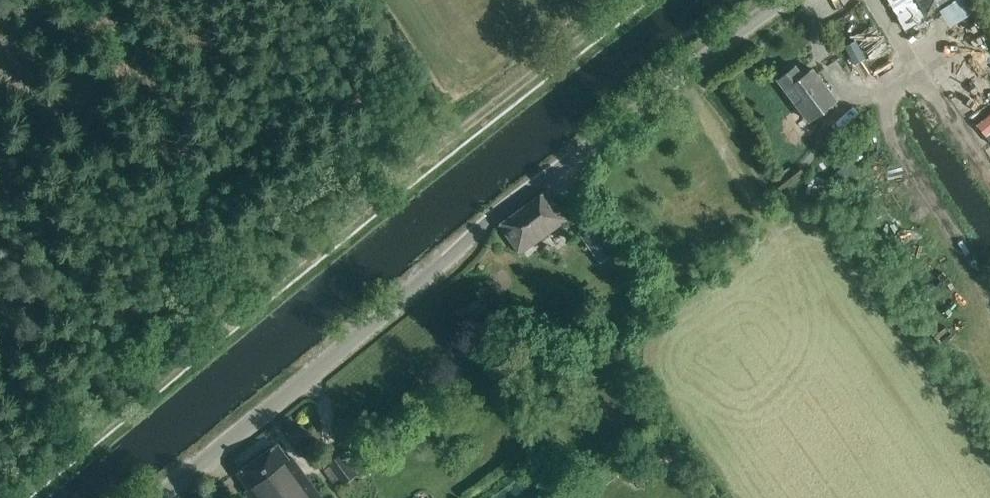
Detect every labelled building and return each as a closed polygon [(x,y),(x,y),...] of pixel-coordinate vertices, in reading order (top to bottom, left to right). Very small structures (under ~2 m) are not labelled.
[(952,0),(916,0),(925,14),(938,6),(939,8),(952,0)] [(852,60),(862,55),(854,37),(844,42),(852,60)] [(812,69),(803,77),(795,66),(777,80),(809,121),(836,100),(812,69)] [(976,125),(989,143),(989,114),(976,125)] [(520,254),(567,220),(546,191),(498,225),(520,254)] [(605,257),(616,249),(596,219),(584,227),(605,257)] [(276,444),(236,473),(248,489),(244,492),(248,497),(320,497),(291,457),(288,460),(276,444)] [(323,455),(317,446),(305,455),(311,463),(323,455)] [(356,475),(341,453),(328,463),(330,466),(324,471),(333,483),(338,479),(342,485),(356,475)]
